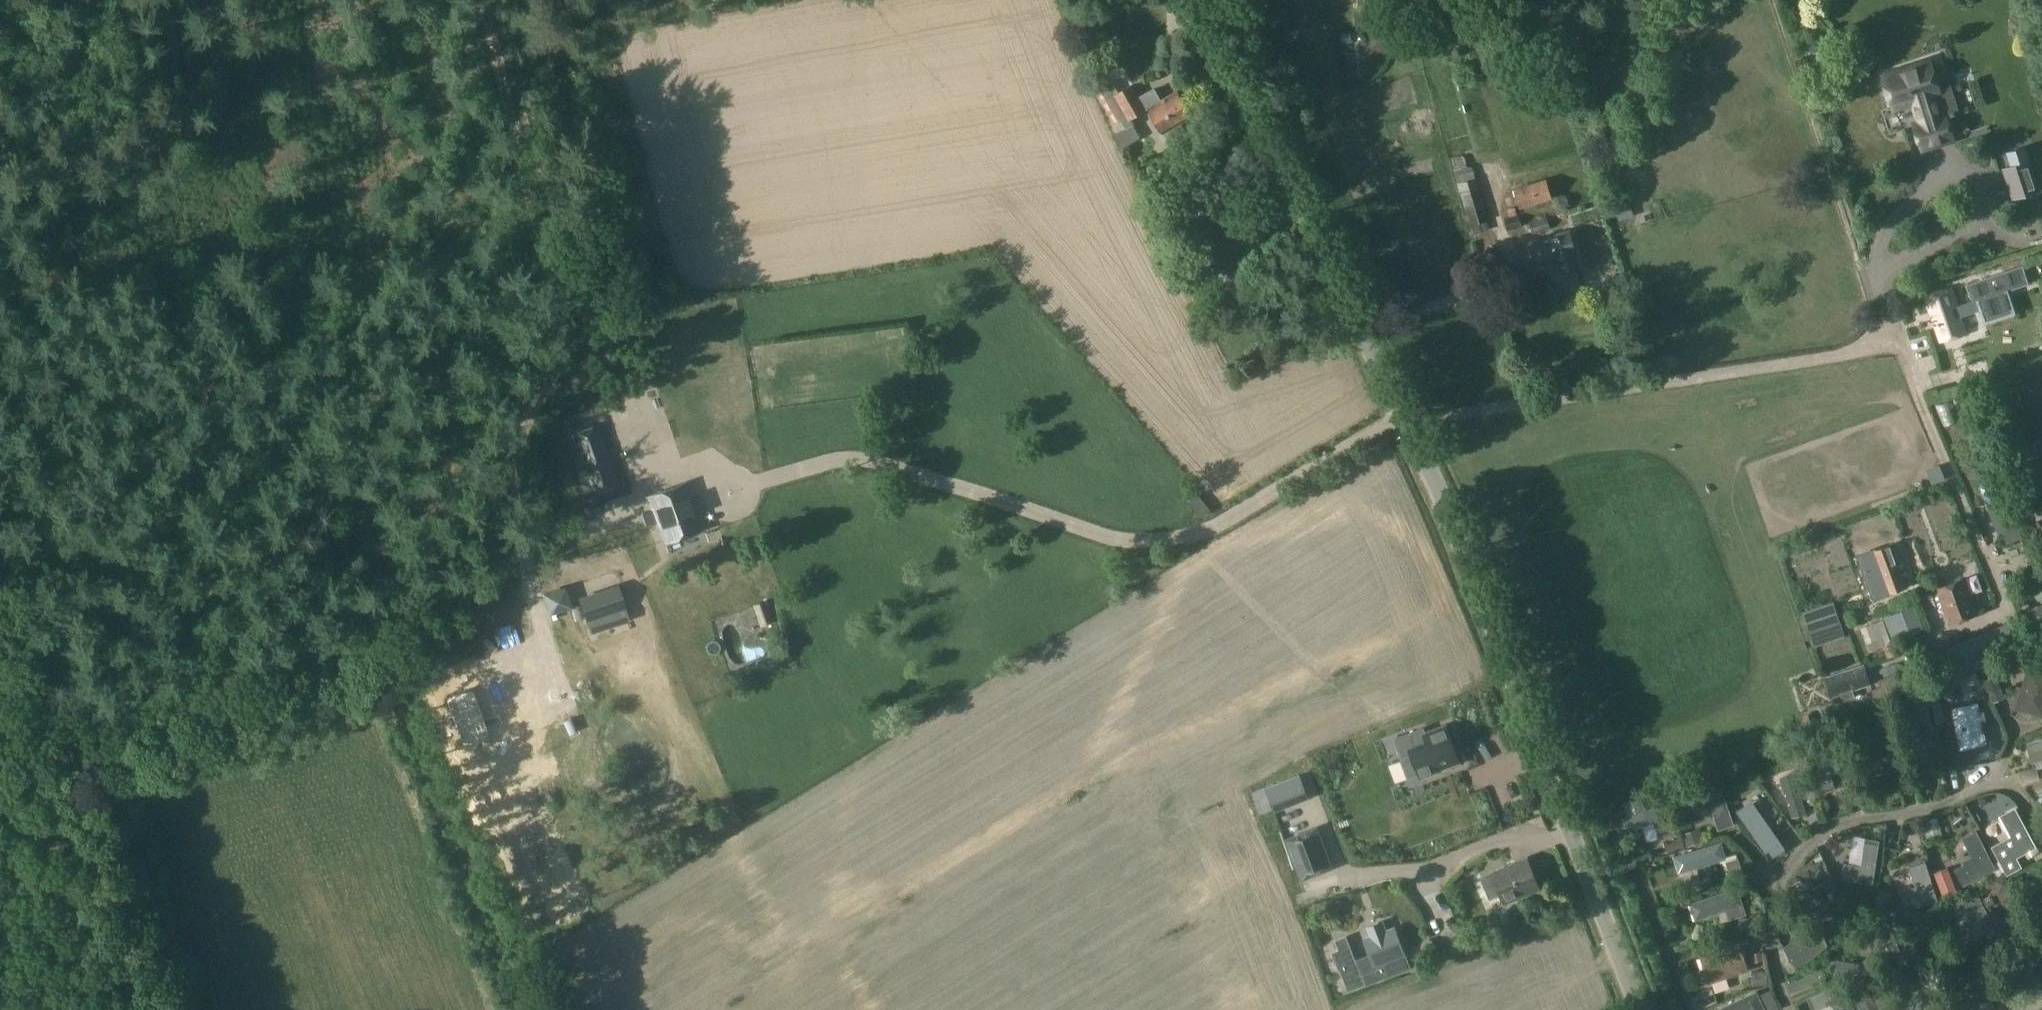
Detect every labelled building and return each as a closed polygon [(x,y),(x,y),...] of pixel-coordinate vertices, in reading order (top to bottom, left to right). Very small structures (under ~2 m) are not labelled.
[(1928,60),(1883,75),(1893,108),(1912,102),(1917,119),(1911,121),(1920,152),(1956,140),(1948,116),(1959,112),(1947,74),(1934,78),(1928,60)] [(1110,79),(1097,87),(1119,122),(1120,121),(1126,129),(1133,125),(1131,121),(1129,118),(1147,108),(1140,96),(1132,83),(1118,92),(1110,79)] [(1154,88),(1140,96),(1147,108),(1148,109),(1149,108),(1169,144),(1186,135),(1180,124),(1192,117),(1177,91),(1161,100),(1154,88)] [(577,113),(565,114),(566,128),(578,127),(577,113)] [(1884,133),(1887,147),(1904,142),(1901,128),(1884,133)] [(2009,166),(2001,169),(2011,200),(2039,191),(2025,146),(2005,152),(2009,166)] [(1467,164),(1464,155),(1452,158),(1454,167),(1467,164)] [(1476,178),(1475,179),(1457,184),(1469,225),(1470,225),(1486,220),(1488,220),(1476,178)] [(1551,198),(1546,179),(1515,188),(1520,206),(1551,198)] [(1507,230),(1522,225),(1519,214),(1504,219),(1507,230)] [(1549,227),(1549,224),(1546,216),(1528,221),(1531,232),(1549,227)] [(1486,220),(1470,225),(1473,234),(1489,229),(1486,220)] [(1570,229),(1518,244),(1524,265),(1556,256),(1560,270),(1578,265),(1574,250),(1575,250),(1570,229)] [(1497,246),(1487,249),(1485,250),(1491,270),(1504,265),(1497,246)] [(1951,287),(1925,296),(1940,341),(1966,332),(1960,314),(1981,308),(1985,321),(2013,311),(2006,291),(2028,284),(2022,267),(2006,272),(1967,285),(1970,295),(1973,294),(1975,301),(1957,307),(1951,287)] [(2041,432),(2041,397),(2010,409),(2022,439),(2041,432)] [(2014,446),(2018,462),(2041,454),(2041,437),(2014,446)] [(600,438),(579,445),(599,504),(614,499),(598,452),(604,450),(600,438)] [(686,483),(647,496),(663,542),(702,529),(686,483)] [(2026,483),(2015,491),(2022,500),(2033,492),(2026,483)] [(1905,586),(1889,544),(1872,551),(1888,592),(1905,586)] [(1977,612),(1964,578),(1936,589),(1949,623),(1977,612)] [(618,585),(578,598),(585,622),(625,608),(618,585)] [(764,601),(752,606),(759,627),(772,623),(764,601)] [(1813,631),(1815,639),(1842,629),(1832,601),(1802,612),(1809,632),(1813,631)] [(1913,606),(1882,617),(1891,642),(1923,631),(1913,606)] [(1956,650),(1931,660),(1940,683),(1965,673),(1965,674),(2018,653),(2006,622),(1991,629),(1953,644),(1956,650)] [(2017,708),(2041,715),(2041,668),(2029,665),(2023,686),(2017,684),(2013,695),(2020,697),(2017,708)] [(1863,666),(1826,677),(1831,695),(1839,692),(1842,701),(1854,697),(1851,688),(1869,683),(1863,666)] [(1880,686),(1871,689),(1877,704),(1904,693),(1896,673),(1878,680),(1880,686)] [(1995,676),(1982,681),(1991,703),(2005,698),(1995,676)] [(465,736),(475,732),(482,725),(463,683),(453,683),(444,687),(437,694),(455,737),(465,736)] [(1936,685),(1924,690),(1929,703),(1941,699),(1936,685)] [(1950,686),(1943,698),(1951,703),(1958,691),(1950,686)] [(1921,690),(1909,695),(1913,706),(1925,701),(1921,690)] [(1906,698),(1896,701),(1899,710),(1909,707),(1906,698)] [(1987,739),(1981,719),(1986,718),(1984,709),(1979,710),(1976,700),(1951,707),(1961,746),(1987,739)] [(1923,734),(1936,730),(1928,705),(1912,709),(1913,712),(1899,716),(1912,763),(1929,758),(1923,734)] [(1888,706),(1874,709),(1877,722),(1890,719),(1888,706)] [(1863,711),(1848,715),(1851,728),(1866,724),(1863,711)] [(1808,714),(1800,716),(1804,727),(1811,724),(1808,714)] [(1841,721),(1828,725),(1832,736),(1845,732),(1841,721)] [(1425,736),(1422,728),(1394,739),(1402,761),(1412,757),(1420,778),(1442,769),(1440,764),(1447,761),(1448,763),(1458,759),(1446,728),(1425,736)] [(1870,733),(1857,738),(1871,779),(1885,775),(1875,748),(1877,747),(1891,743),(1885,728),(1870,733)] [(2027,740),(2032,760),(2041,757),(2041,736),(2027,740)] [(1817,794),(1836,789),(1828,759),(1843,754),(1839,739),(1805,749),(1817,794)] [(1792,773),(1776,778),(1790,818),(1806,813),(1792,773)] [(1299,774),(1265,787),(1274,811),(1308,798),(1299,774)] [(1715,779),(1677,793),(1682,807),(1706,798),(1712,815),(1717,830),(1731,825),(1726,810),(1715,779)] [(1631,814),(1623,817),(1628,830),(1655,821),(1660,837),(1674,832),(1664,802),(1647,808),(1642,796),(1626,802),(1631,814)] [(1769,858),(1785,847),(1751,800),(1735,811),(1769,858)] [(2011,837),(1992,847),(2007,874),(2020,867),(2015,858),(2034,847),(2014,809),(2009,811),(2008,811),(2005,813),(2004,814),(2000,816),(2011,837)] [(1333,869),(1317,826),(1284,838),(1300,881),(1333,869)] [(1699,828),(1680,834),(1682,839),(1684,847),(1685,848),(1704,842),(1699,828)] [(1974,858),(1955,867),(1964,884),(1995,868),(1975,829),(1962,835),(1974,858)] [(1933,830),(1920,837),(1926,851),(1940,844),(1933,830)] [(1845,861),(1842,878),(1871,883),(1877,840),(1864,838),(1860,864),(1845,861)] [(1673,856),(1677,872),(1726,859),(1721,842),(1673,856)] [(1491,871),(1491,870),(1480,874),(1490,901),(1501,896),(1503,902),(1539,888),(1527,857),(1491,871)] [(1934,898),(1921,858),(1907,863),(1915,888),(1899,893),(1904,908),(1934,898)] [(1725,873),(1725,879),(1743,879),(1743,865),(1725,865),(1725,867),(1725,873)] [(1947,868),(1933,873),(1943,898),(1957,893),(1947,868)] [(2004,873),(1990,879),(1997,895),(2011,888),(2004,873)] [(1809,880),(1793,890),(1797,898),(1808,916),(1839,898),(1828,879),(1814,888),(1809,880)] [(1734,888),(1690,902),(1694,916),(1726,906),(1729,917),(1743,913),(1734,888)] [(1966,939),(1992,927),(1975,891),(1949,903),(1966,939)] [(1525,913),(1521,903),(1510,907),(1514,917),(1525,913)] [(1860,907),(1851,906),(1862,924),(1870,925),(1873,907),(1873,904),(1860,903),(1860,907)] [(1672,905),(1660,909),(1662,917),(1675,913),(1672,905)] [(1873,907),(1870,925),(1886,927),(1889,911),(1889,909),(1887,909),(1873,907)] [(1901,908),(1889,911),(1892,923),(1904,920),(1901,908)] [(1856,916),(1845,923),(1852,933),(1863,926),(1856,916)] [(1738,917),(1738,933),(1754,933),(1755,918),(1738,917)] [(1381,922),(1366,928),(1372,942),(1366,944),(1374,964),(1360,969),(1357,962),(1355,963),(1345,937),(1335,941),(1339,950),(1332,953),(1339,970),(1340,969),(1348,990),(1373,980),(1373,981),(1392,973),(1387,960),(1404,953),(1393,927),(1385,931),(1381,922)] [(1798,966),(1826,944),(1812,926),(1784,948),(1798,966)] [(1860,935),(1853,939),(1859,951),(1866,948),(1860,935)] [(1738,944),(1701,956),(1709,982),(1747,970),(1738,944)] [(1760,952),(1750,954),(1753,963),(1763,960),(1760,952)] [(1826,953),(1825,969),(1869,973),(1870,957),(1826,953)] [(2013,954),(2001,959),(2003,962),(2006,969),(2018,964),(2013,954)] [(1983,964),(1979,966),(1984,975),(1993,970),(1988,961),(1983,964)] [(1765,970),(1750,972),(1752,986),(1767,984),(1765,970)] [(1890,994),(1883,978),(1872,983),(1879,999),(1890,994)] [(1845,982),(1808,995),(1813,1009),(1833,1002),(1836,1009),(1852,1002),(1845,982)] [(1870,983),(1851,991),(1860,1009),(1882,1009),(1870,983)] [(1746,1009),(1764,1009),(1755,991),(1714,1009),(1746,1009)]
